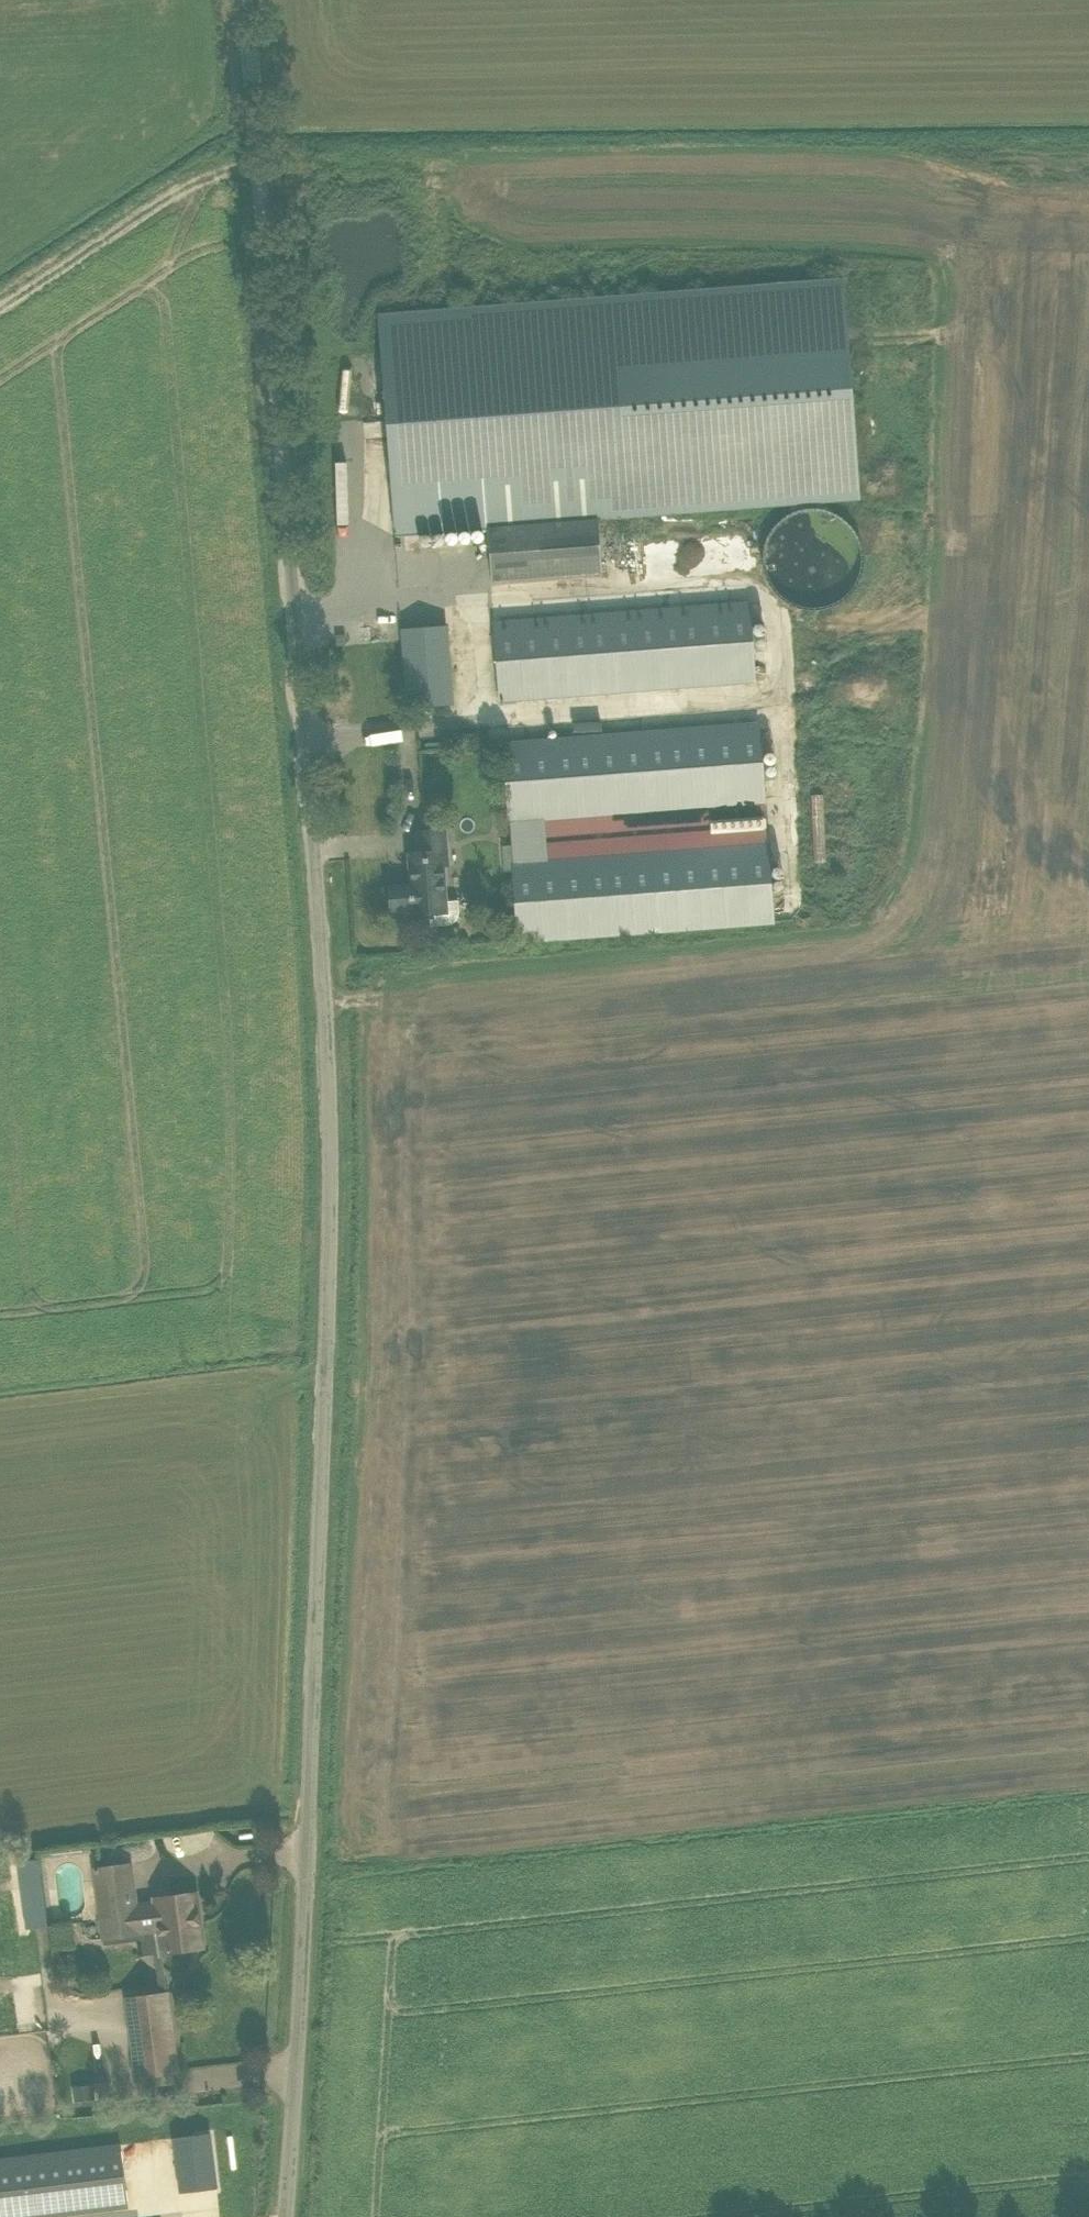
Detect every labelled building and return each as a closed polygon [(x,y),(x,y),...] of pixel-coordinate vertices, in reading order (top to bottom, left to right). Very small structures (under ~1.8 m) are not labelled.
[(407,312),(379,314),(382,352),(396,532),(436,529),(487,525),(596,517),(640,514),(856,498),(853,459),(839,280),(407,312)] [(596,517),(487,525),(491,579),(600,571),(596,517)] [(500,699),(522,698),(755,680),(749,603),(494,623),(500,699)] [(446,626),(402,630),(408,707),(452,703),(446,626)] [(758,724),(503,744),(509,820),(511,846),(513,864),(513,871),(514,876),(519,941),(773,922),(773,921),(767,845),(766,825),(546,842),(545,837),(710,824),(709,819),(765,815),(764,801),(758,724)] [(411,885),(389,886),(389,892),(391,912),(413,911),(413,915),(424,914),(430,914),(430,917),(430,926),(449,925),(453,924),(456,921),(458,920),(459,918),(460,914),(459,900),(446,901),(445,885),(443,866),(442,851),(448,850),(446,830),(417,832),(419,853),(408,854),(411,885)] [(26,1861),(20,1862),(20,1867),(27,1911),(29,1929),(35,1928),(48,1926),(39,1859),(26,1861)] [(159,1931),(162,1953),(203,1948),(196,1892),(154,1898),(155,1902),(136,1904),(131,1864),(93,1869),(104,1938),(159,1931)] [(177,2072),(167,1992),(126,1997),(137,2077),(177,2072)] [(93,2085),(74,2087),(76,2101),(95,2099),(93,2085)] [(173,2138),(180,2193),(217,2188),(210,2133),(173,2138)] [(106,2209),(128,2206),(121,2144),(0,2159),(0,2216),(43,2216),(106,2209)]
